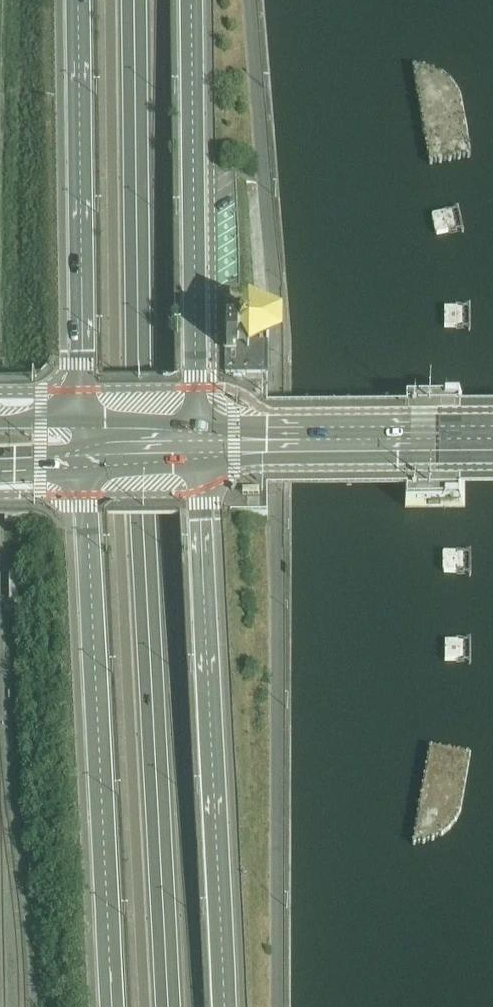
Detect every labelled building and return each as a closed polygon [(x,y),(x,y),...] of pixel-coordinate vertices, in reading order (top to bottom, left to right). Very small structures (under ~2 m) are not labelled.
[(277,322),(239,311),(232,334),(233,345),(242,360),(276,347),(277,322)]
